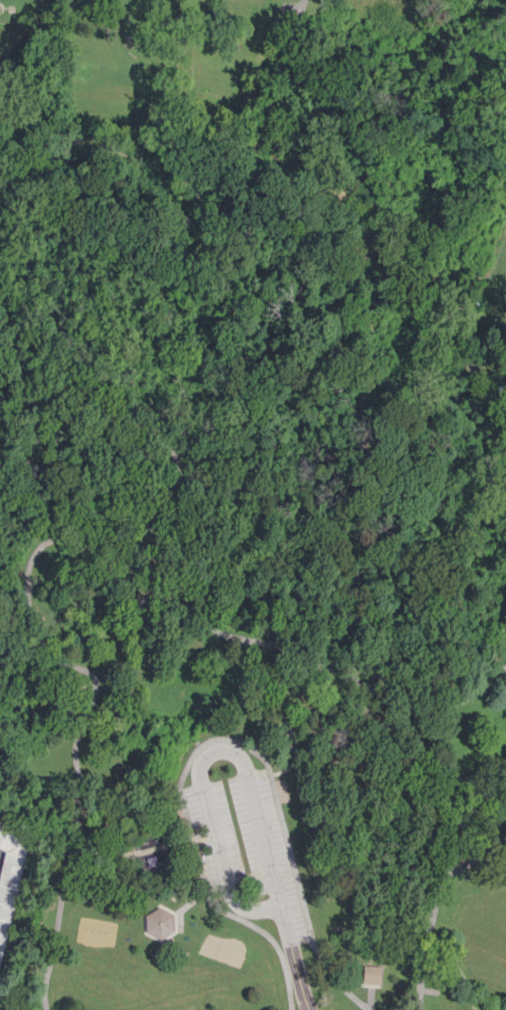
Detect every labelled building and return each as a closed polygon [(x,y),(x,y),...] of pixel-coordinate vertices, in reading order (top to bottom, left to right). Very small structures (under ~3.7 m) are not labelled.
[(25,831),(0,826),(0,846),(2,846),(0,855),(0,959),(25,831)] [(134,858),(141,857),(143,867),(167,862),(163,843),(133,849),(134,858)] [(142,931),(166,941),(178,915),(153,905),(142,931)] [(380,985),(381,966),(363,965),(362,984),(380,985)]
